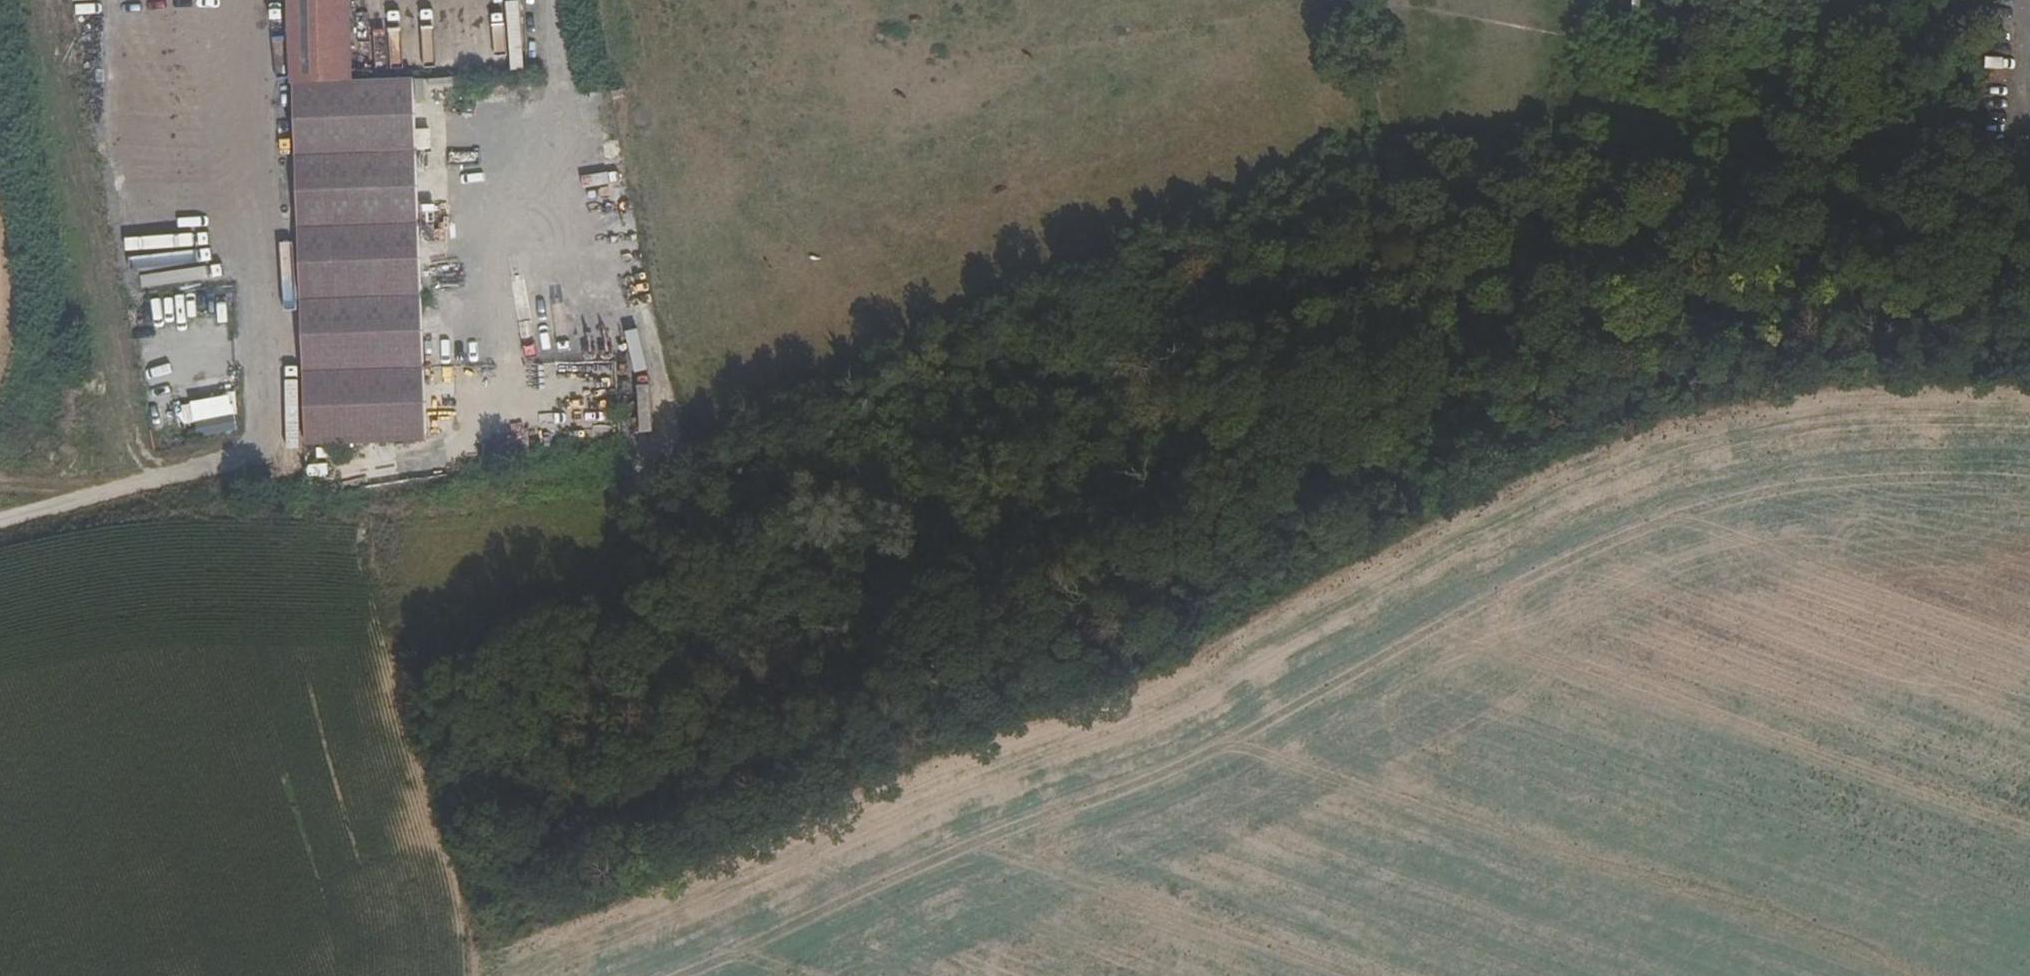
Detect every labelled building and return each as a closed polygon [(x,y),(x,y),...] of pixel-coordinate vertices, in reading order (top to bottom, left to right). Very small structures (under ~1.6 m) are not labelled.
[(350,79),(347,0),(287,0),(290,81),(350,79)] [(350,79),(290,81),(293,156),(414,152),(411,77),(350,79)] [(414,152),(293,156),(296,227),(417,223),(414,152)] [(417,223),(296,227),(298,299),(419,295),(417,223)] [(419,295),(298,299),(301,371),(422,367),(419,295)] [(677,442),(650,326),(621,332),(613,301),(586,307),(593,335),(612,331),(634,427),(662,420),(667,445),(677,442)] [(422,367),(301,371),(303,445),(424,441),(422,367)] [(233,414),(195,423),(199,441),(237,432),(233,414)]
